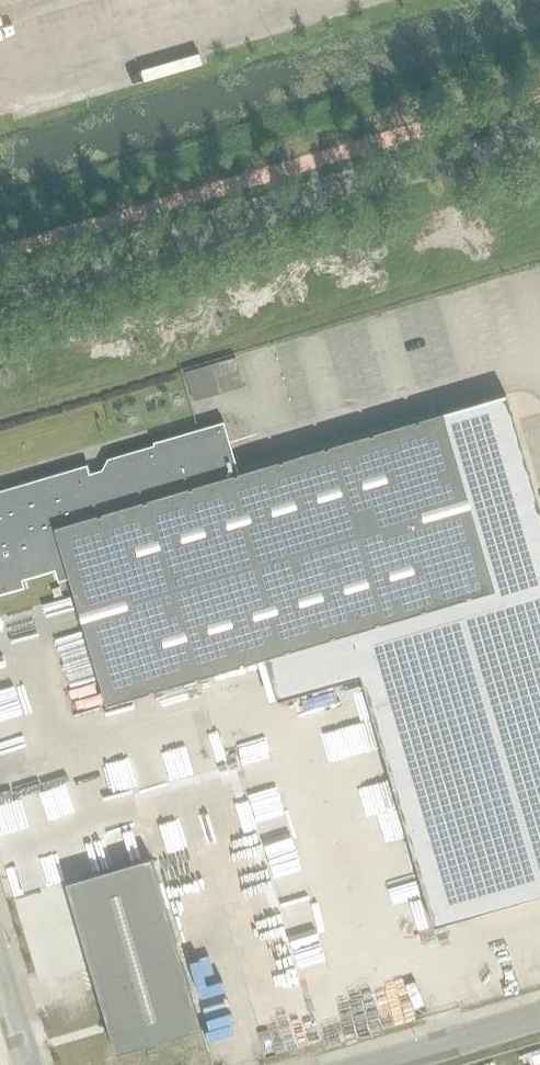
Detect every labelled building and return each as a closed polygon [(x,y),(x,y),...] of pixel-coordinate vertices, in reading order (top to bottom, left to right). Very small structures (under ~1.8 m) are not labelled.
[(210,364),(185,371),(194,401),(219,393),(210,364)] [(24,587),(22,579),(54,569),(58,581),(69,577),(106,702),(264,655),(277,699),(359,675),(433,925),(539,894),(539,508),(506,394),(443,412),(307,452),(239,472),(223,421),(197,429),(153,442),(154,444),(107,458),(102,468),(89,472),(87,464),(0,489),(0,594),(24,587)] [(65,882),(90,968),(98,993),(97,993),(115,1053),(137,1047),(137,1046),(201,1027),(151,856),(65,882)]
